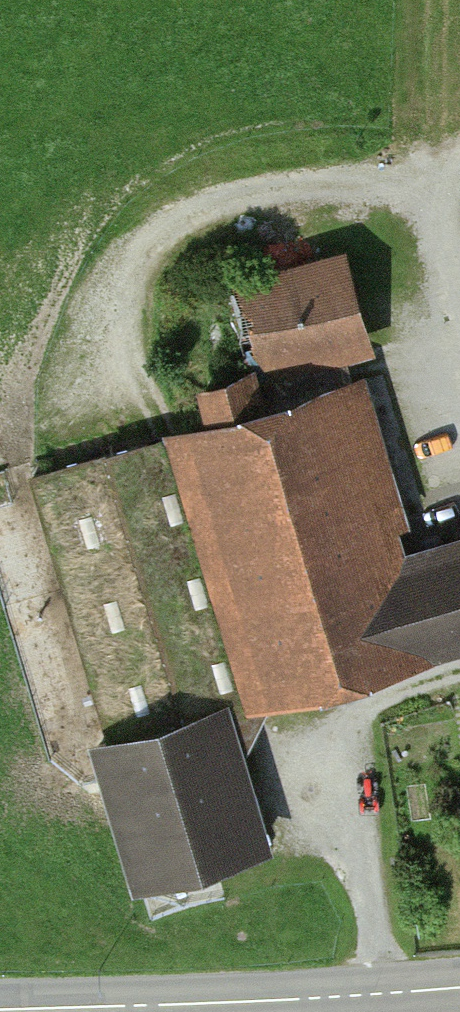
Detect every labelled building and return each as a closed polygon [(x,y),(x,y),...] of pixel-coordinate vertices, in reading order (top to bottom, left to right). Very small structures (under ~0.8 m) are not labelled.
[(231,280),(256,366),(365,335),(341,249),(231,280)] [(361,380),(37,471),(151,875),(263,843),(221,696),(459,629),(459,533),(408,548),(361,380)]
